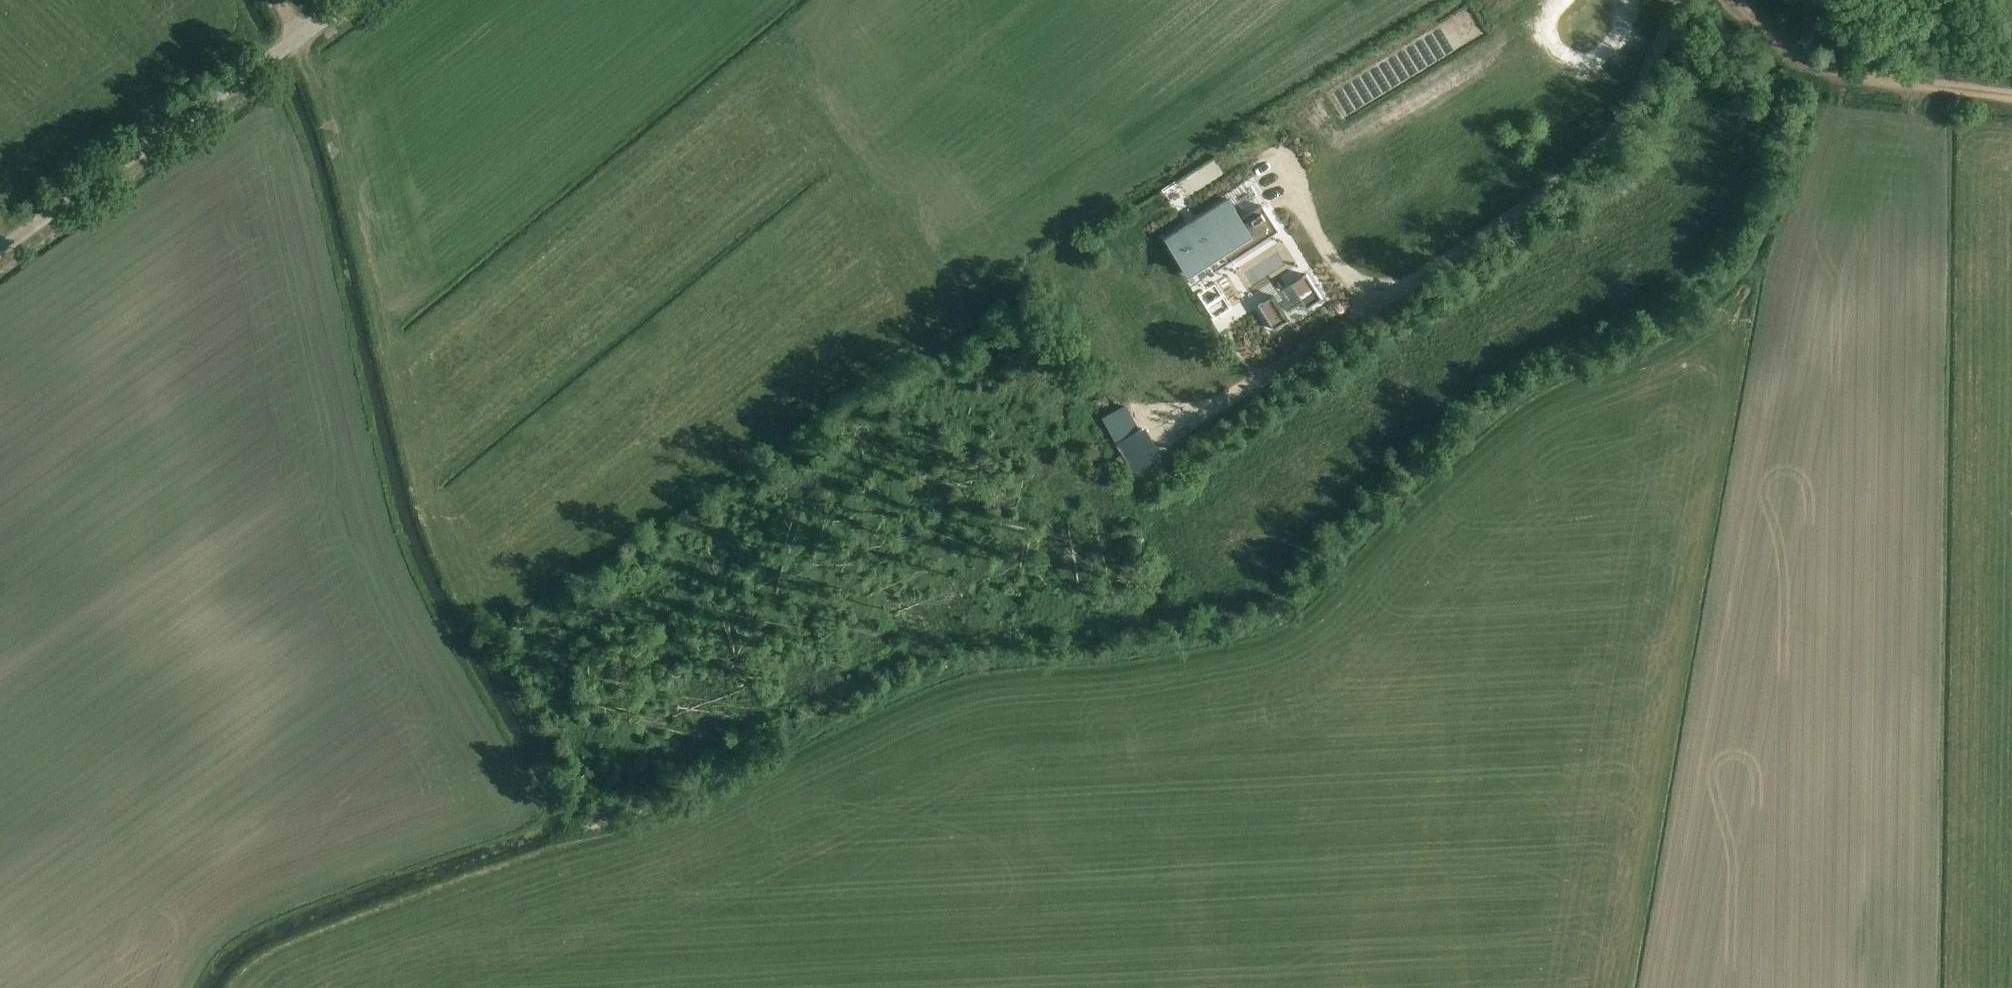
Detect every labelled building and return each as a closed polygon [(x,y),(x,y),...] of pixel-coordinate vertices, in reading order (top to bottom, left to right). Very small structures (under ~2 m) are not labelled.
[(1262,205),(1241,218),(1228,198),(1166,239),(1187,272),(1223,249),(1232,264),(1235,263),(1232,260),(1278,230),(1262,205)] [(1307,308),(1322,299),(1307,275),(1292,284),(1307,308)] [(1274,329),(1289,319),(1275,296),(1260,306),(1274,329)] [(1145,428),(1115,445),(1131,474),(1159,459),(1162,458),(1160,454),(1156,448),(1148,433),(1145,428)]
